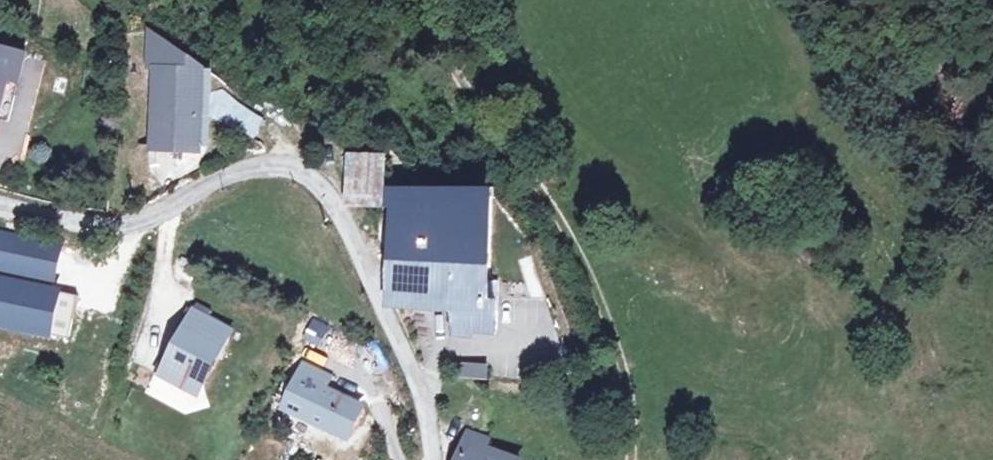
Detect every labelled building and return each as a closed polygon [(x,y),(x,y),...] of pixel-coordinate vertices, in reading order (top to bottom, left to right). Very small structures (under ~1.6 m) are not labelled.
[(159,152),(201,155),(208,90),(197,89),(198,73),(156,37),(154,72),(163,74),(159,152)] [(0,44),(0,71),(12,74),(18,48),(0,44)] [(460,321),(462,342),(505,347),(508,315),(486,312),(491,217),(392,206),(394,169),(358,168),(355,212),(404,220),(395,315),(460,321)] [(14,237),(0,279),(0,300),(18,307),(40,246),(14,237)] [(59,281),(56,294),(90,300),(92,287),(59,281)] [(210,352),(172,332),(145,384),(174,399),(189,394),(210,352)] [(457,367),(453,380),(474,387),(477,375),(457,367)] [(348,415),(284,385),(270,416),(333,445),(348,415)] [(480,446),(483,434),(464,427),(459,440),(452,459),(521,459),(480,446)]
